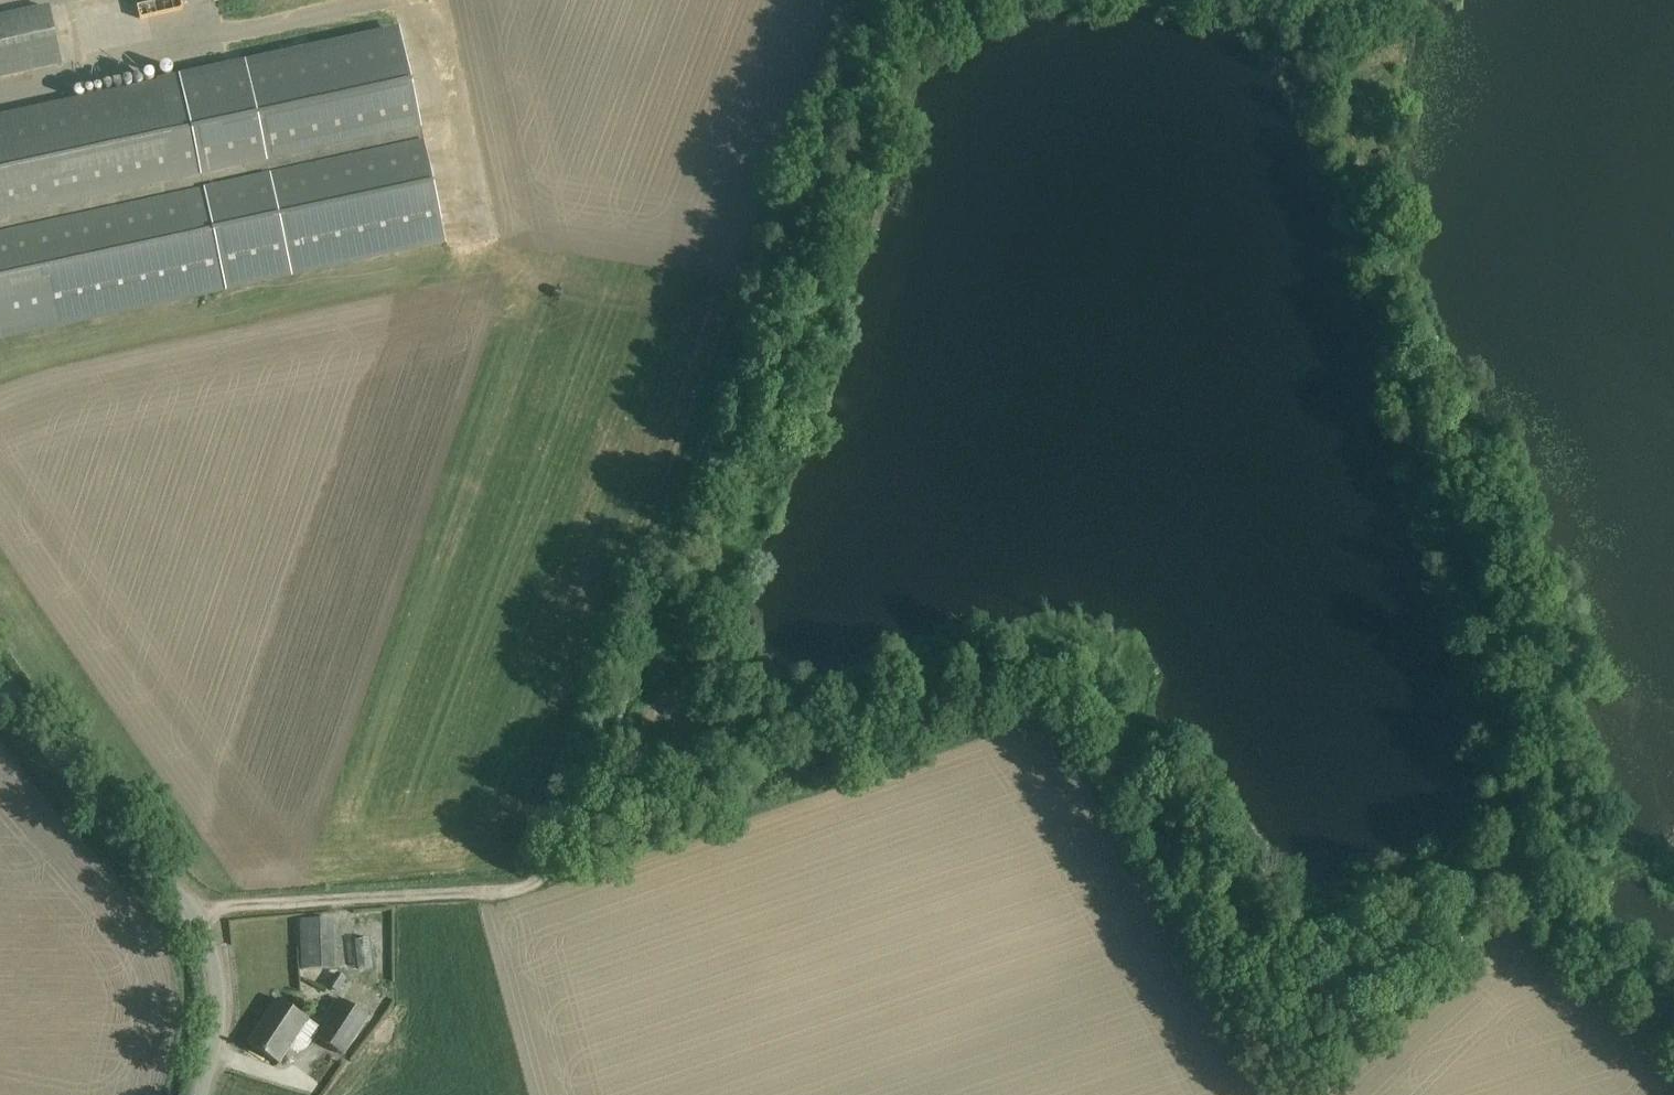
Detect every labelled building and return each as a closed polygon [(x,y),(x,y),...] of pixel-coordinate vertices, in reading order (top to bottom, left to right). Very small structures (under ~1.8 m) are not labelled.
[(62,67),(49,6),(0,16),(0,80),(62,67)] [(444,241),(398,31),(0,117),(0,337),(444,241)] [(335,970),(334,919),(300,919),(301,970),(335,970)] [(356,941),(358,964),(368,963),(366,940),(356,941)] [(328,984),(338,991),(344,983),(334,976),(328,984)] [(307,1046),(320,1027),(278,999),(248,1044),(277,1063),(294,1038),(307,1046)] [(369,1018),(342,1000),(317,1038),(344,1056),(369,1018)] [(384,1025),(376,1034),(385,1041),(393,1032),(384,1025)]
